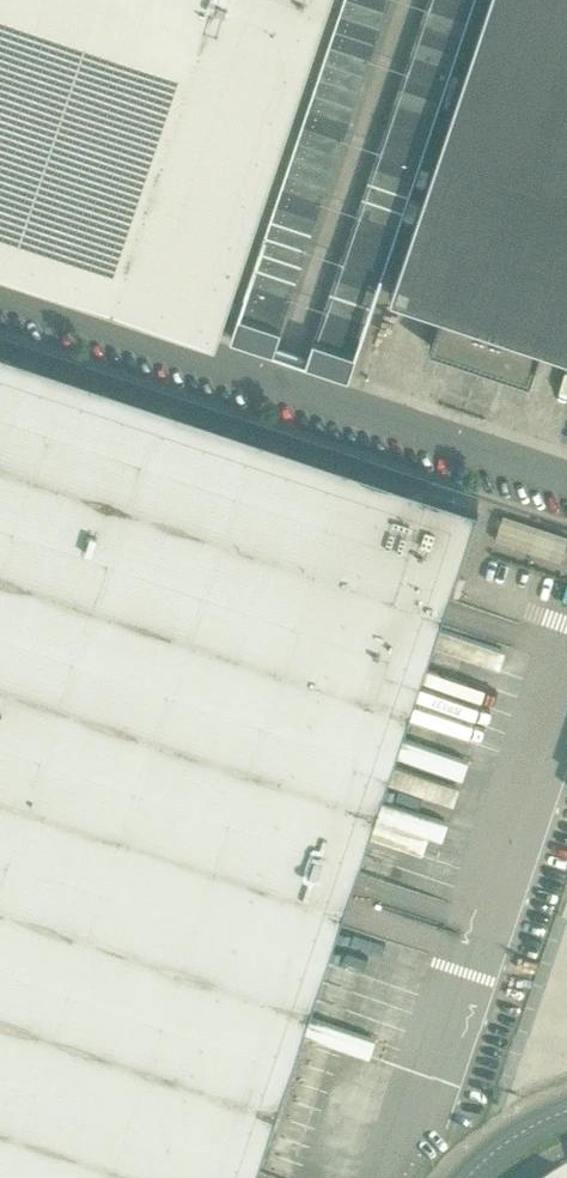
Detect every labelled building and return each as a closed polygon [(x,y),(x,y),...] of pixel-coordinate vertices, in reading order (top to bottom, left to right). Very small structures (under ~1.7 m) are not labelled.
[(218,329),(327,0),(0,0),(0,256),(218,329)] [(228,347),(269,361),(390,0),(345,0),(228,347)] [(306,360),(349,374),(377,289),(433,121),(474,0),(426,0),(306,360)] [(391,294),(441,310),(430,344),(531,378),(542,344),(566,353),(566,0),(490,0),(391,294)] [(479,497),(0,336),(0,1177),(251,1177),(479,497)] [(495,538),(559,560),(566,537),(566,534),(503,512),(495,538)] [(396,767),(395,770),(396,777),(395,780),(397,781),(398,782),(399,783),(401,784),(402,784),(403,785),(404,785),(405,785),(406,785),(406,786),(407,786),(408,785),(410,785),(411,785),(411,786),(413,785),(415,786),(411,786),(411,787),(412,788),(413,788),(416,789),(418,790),(420,791),(425,792),(428,793),(431,794),(433,795),(435,795),(435,796),(437,796),(437,797),(440,797),(444,798),(450,799),(453,798),(453,797),(454,795),(454,794),(455,794),(456,791),(456,790),(457,786),(456,785),(456,784),(455,783),(453,782),(452,781),(450,781),(449,780),(446,780),(445,779),(441,778),(440,778),(439,777),(438,777),(430,776),(428,775),(425,775),(424,774),(422,774),(422,776),(424,776),(425,776),(425,777),(424,777),(424,778),(423,779),(422,780),(421,780),(420,780),(417,780),(416,780),(415,781),(414,782),(413,782),(413,781),(411,781),(411,782),(410,782),(410,768),(407,767),(406,767),(403,765),(401,765),(398,765),(396,765),(396,767)] [(445,826),(408,826),(409,826),(410,827),(412,827),(413,828),(415,828),(415,829),(417,829),(417,830),(418,831),(419,830),(419,831),(420,831),(422,832),(423,832),(425,832),(426,832),(431,833),(438,835),(441,835),(442,833),(445,826)] [(311,1018),(310,1017),(308,1018),(308,1019),(308,1028),(307,1029),(307,1030),(308,1030),(309,1031),(311,1031),(312,1032),(313,1033),(314,1033),(316,1033),(317,1034),(318,1034),(320,1034),(320,1035),(321,1035),(324,1037),(326,1037),(328,1038),(333,1039),(334,1040),(339,1042),(340,1042),(343,1044),(344,1044),(344,1045),(346,1045),(346,1046),(347,1046),(351,1047),(353,1048),(355,1048),(355,1049),(358,1050),(361,1051),(362,1051),(363,1051),(365,1052),(368,1053),(370,1052),(370,1050),(371,1050),(374,1041),(374,1039),(373,1038),(371,1036),(369,1036),(369,1035),(368,1035),(368,1034),(366,1034),(365,1033),(361,1032),(360,1031),(356,1030),(355,1030),(352,1028),(351,1028),(349,1027),(347,1027),(343,1026),(338,1025),(338,1024),(337,1024),(333,1023),(332,1023),(332,1022),(330,1022),(329,1021),(327,1021),(326,1020),(324,1020),(322,1019),(321,1019),(320,1018),(317,1017),(313,1017),(311,1018)]
